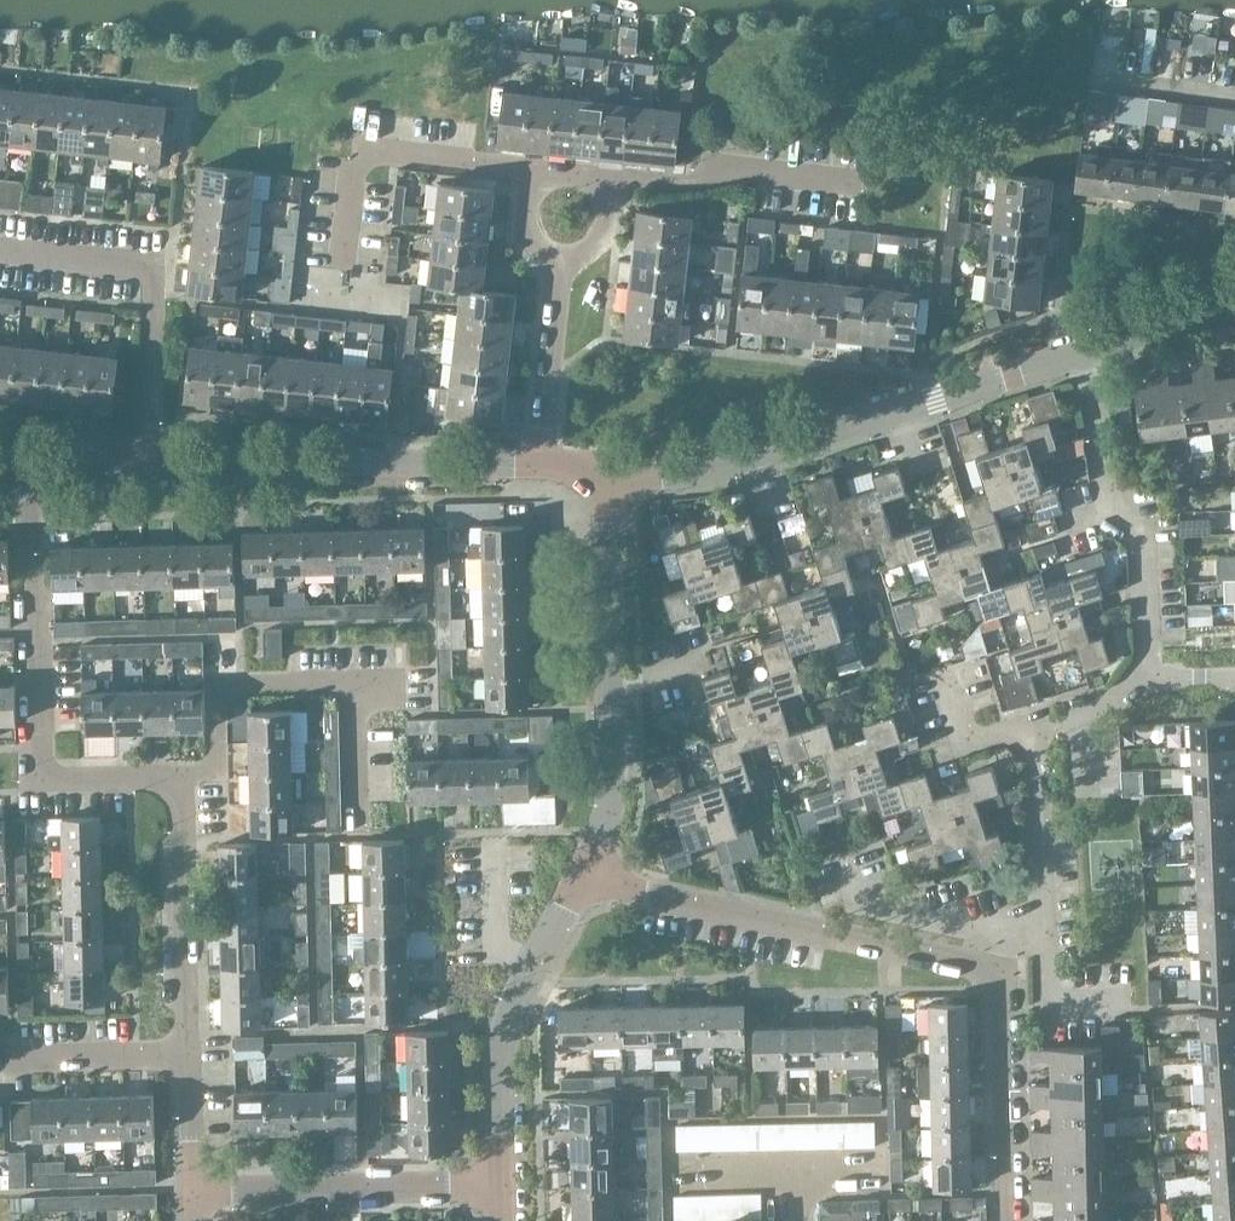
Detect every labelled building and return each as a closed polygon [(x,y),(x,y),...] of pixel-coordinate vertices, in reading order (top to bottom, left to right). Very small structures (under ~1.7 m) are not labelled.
[(1155,29),(1146,28),(1140,74),(1149,75),(1155,29)] [(515,60),(533,62),(534,52),(516,50),(515,60)] [(553,64),(554,54),(534,52),(533,62),(553,64)] [(565,65),(584,67),(585,58),(566,56),(565,65)] [(603,60),(585,58),(584,67),(602,69),(603,60)] [(653,75),(654,66),(635,64),(634,73),(653,75)] [(665,77),(684,79),(685,69),(667,67),(665,77)] [(605,96),(605,104),(599,157),(625,159),(630,107),(618,105),(620,87),(607,86),(606,96),(605,96)] [(9,143),(15,91),(0,89),(0,141),(9,143)] [(40,93),(15,91),(9,143),(34,145),(40,93)] [(1113,122),(1117,95),(1089,91),(1085,118),(1113,122)] [(34,145),(59,148),(65,96),(40,93),(34,145)] [(499,145),(524,148),(530,95),(505,93),(499,145)] [(549,151),(555,98),(530,95),(524,148),(549,151)] [(1147,99),(1117,95),(1113,122),(1115,123),(1116,120),(1144,124),(1147,99)] [(90,99),(65,96),(59,148),(73,150),(72,161),(83,162),(84,151),(90,99)] [(631,97),(630,107),(625,159),(650,162),(656,109),(643,108),(644,99),(631,97)] [(580,101),(555,98),(549,151),(574,154),(580,101)] [(115,102),(90,99),(84,151),(99,153),(98,163),(108,164),(109,154),(115,102)] [(574,154),(599,157),(605,104),(580,101),(574,154)] [(140,105),(115,102),(109,154),(134,157),(140,105)] [(1167,102),(1165,116),(1176,118),(1178,104),(1167,102)] [(149,159),(148,169),(158,170),(163,125),(173,126),(175,109),(140,105),(134,157),(149,159)] [(1197,106),(1195,120),(1207,121),(1209,108),(1197,106)] [(681,112),(656,109),(650,162),(675,165),(681,112)] [(1227,110),(1225,124),(1234,125),(1234,111),(1227,110)] [(1104,194),(1109,156),(1110,146),(1098,145),(1097,155),(1079,153),(1074,190),(1104,194)] [(1134,197),(1139,160),(1125,158),(1127,148),(1110,146),(1109,156),(1104,194),(1134,197)] [(1134,197),(1165,201),(1170,154),(1158,153),(1157,162),(1139,160),(1134,197)] [(1195,205),(1199,168),(1201,158),(1172,154),(1170,154),(1165,201),(1195,205)] [(1217,170),(1199,168),(1195,205),(1225,209),(1229,172),(1231,161),(1218,160),(1217,170)] [(202,165),(200,191),(253,197),(255,171),(202,165)] [(1234,210),(1234,172),(1229,172),(1225,209),(1234,210)] [(1000,174),(997,199),(1050,205),(1053,180),(1000,174)] [(953,176),(951,194),(961,195),(963,177),(953,176)] [(303,179),(293,178),(291,196),(301,197),(303,179)] [(71,215),(75,185),(56,183),(54,197),(52,213),(71,215)] [(493,189),(440,183),(437,209),(490,215),(493,189)] [(397,186),(395,204),(404,205),(407,187),(397,186)] [(102,219),(105,198),(105,189),(86,187),(83,217),(102,219)] [(124,191),(105,189),(105,198),(123,200),(124,191)] [(156,193),(137,190),(136,200),(155,202),(156,193)] [(253,197),(200,191),(197,216),(250,222),(253,197)] [(22,194),(4,192),(3,208),(21,210),(22,194)] [(959,214),(961,195),(951,194),(949,213),(959,214)] [(36,195),(34,211),(52,213),(54,197),(36,195)] [(1050,205),(997,199),(994,224),(1047,231),(1050,205)] [(401,230),(404,205),(395,204),(392,229),(401,230)] [(290,209),(288,226),(299,227),(301,210),(290,209)] [(487,240),(490,215),(437,209),(434,234),(487,240)] [(638,211),(635,236),(689,242),(692,217),(638,211)] [(197,216),(194,241),(247,247),(250,222),(197,216)] [(739,224),(730,223),(728,241),(737,242),(739,224)] [(800,225),(781,223),(780,232),(799,234),(800,225)] [(994,224),(991,250),(1044,256),(1047,231),(994,224)] [(288,226),(285,252),(296,253),(299,227),(288,226)] [(825,227),(823,247),(848,250),(849,240),(850,230),(833,228),(825,227)] [(948,227),(946,244),(955,245),(957,228),(948,227)] [(869,242),(870,233),(850,230),(849,240),(848,250),(873,252),(875,242),(869,242)] [(434,234),(431,260),(484,266),(487,240),(434,234)] [(901,236),(881,234),(880,243),(900,245),(901,236)] [(686,267),(689,242),(635,236),(633,262),(686,267)] [(919,238),(901,236),(900,245),(918,247),(919,238)] [(244,273),(247,247),(194,241),(191,267),(244,273)] [(738,326),(763,329),(769,276),(756,274),(759,245),(747,244),(738,326)] [(955,245),(946,244),(943,264),(953,265),(955,245)] [(819,281),(807,280),(810,249),(797,247),(794,279),(788,331),(813,334),(819,281)] [(1044,256),(991,250),(988,275),(1041,281),(1044,256)] [(296,253),(285,252),(282,277),(293,278),(296,253)] [(726,254),(724,272),(735,273),(736,255),(726,254)] [(396,275),(398,256),(389,255),(387,274),(396,275)] [(481,290),(484,266),(431,260),(428,286),(462,289),(481,291),(481,290)] [(684,293),(686,267),(633,262),(630,287),(684,293)] [(241,298),(244,273),(191,267),(188,292),(241,298)] [(735,273),(724,272),(722,292),(732,293),(735,273)] [(1038,306),(1041,281),(988,275),(985,300),(1038,306)] [(794,279),(769,276),(763,329),(788,331),(794,279)] [(950,296),(952,277),(942,276),(940,295),(950,296)] [(291,298),(293,278),(282,277),(280,296),(291,298)] [(844,284),(819,281),(813,334),(838,337),(844,284)] [(422,285),(413,284),(410,302),(420,303),(422,285)] [(863,340),(869,287),(844,284),(838,337),(863,340)] [(630,287),(627,312),(681,318),(684,293),(630,287)] [(895,290),(869,287),(863,340),(889,343),(895,290)] [(462,289),(459,313),(512,319),(515,294),(481,290),(481,291),(462,289)] [(904,348),(905,345),(914,346),(920,293),(895,290),(889,343),(891,343),(890,346),(904,348)] [(14,313),(15,304),(21,305),(22,298),(0,296),(0,312),(14,313)] [(27,314),(45,316),(46,307),(28,305),(27,314)] [(204,315),(220,316),(221,307),(205,305),(204,315)] [(64,319),(65,309),(46,307),(45,316),(45,317),(64,319)] [(221,307),(220,316),(239,318),(240,309),(221,307)] [(96,313),(77,311),(76,320),(95,322),(96,313)] [(271,313),(252,311),(251,320),(270,322),(271,313)] [(678,343),(681,318),(627,312),(624,337),(678,343)] [(111,314),(96,313),(95,322),(110,324),(111,314)] [(290,315),(271,313),(270,322),(289,324),(290,315)] [(459,313),(456,338),(509,344),(512,319),(459,313)] [(409,315),(407,332),(417,334),(419,316),(409,315)] [(322,318),(303,316),(302,326),(321,328),(322,318)] [(340,320),(322,318),(321,328),(339,330),(340,320)] [(371,333),(372,324),(353,322),(352,331),(371,333)] [(730,323),(719,322),(717,341),(728,342),(730,323)] [(407,332),(405,352),(415,353),(417,334),(407,332)] [(506,370),(509,344),(456,338),(453,363),(506,370)] [(370,341),(367,366),(361,418),(386,421),(392,369),(380,367),(383,343),(370,341)] [(11,400),(17,347),(0,345),(0,399),(11,400)] [(185,399),(211,401),(216,349),(191,346),(185,399)] [(11,400),(36,402),(42,350),(17,347),(11,400)] [(211,401),(236,404),(242,352),(216,349),(211,401)] [(67,352),(42,350),(36,402),(61,405),(67,352)] [(61,405),(86,408),(92,355),(67,352),(61,405)] [(236,404),(261,407),(267,355),(242,352),(236,404)] [(117,358),(92,355),(86,408),(111,411),(117,358)] [(292,357),(267,355),(261,407),(286,410),(292,357)] [(317,360),(292,357),(286,410),(311,413),(317,360)] [(1227,378),(1215,380),(1212,358),(1200,359),(1211,431),(1231,429),(1232,434),(1234,434),(1234,432),(1227,378)] [(1192,434),(1211,431),(1200,359),(1191,360),(1194,383),(1181,385),(1189,440),(1193,439),(1192,434)] [(342,363),(317,360),(311,413),(336,416),(342,363)] [(336,416),(361,418),(367,366),(342,363),(336,416)] [(453,363),(450,389),(503,395),(506,370),(453,363)] [(1166,363),(1154,365),(1165,437),(1185,435),(1186,440),(1189,440),(1181,385),(1169,386),(1166,363)] [(403,364),(401,383),(411,384),(413,365),(403,364)] [(1152,445),(1151,439),(1165,437),(1154,365),(1145,366),(1147,388),(1135,390),(1142,446),(1152,445)] [(1227,378),(1234,432),(1234,377),(1227,378)] [(409,402),(411,384),(401,383),(399,401),(409,402)] [(433,412),(500,420),(503,395),(450,389),(436,387),(436,388),(431,387),(428,411),(434,411),(433,412)] [(1001,449),(1009,474),(1052,461),(1056,460),(1052,449),(1057,447),(1049,421),(1062,417),(1053,389),(1027,397),(1036,425),(1022,429),(1026,441),(1001,449)] [(1131,403),(1113,405),(1117,434),(1135,432),(1131,403)] [(408,409),(396,408),(393,434),(395,434),(395,433),(404,434),(405,429),(406,429),(408,409)] [(983,482),(1009,474),(1001,449),(990,452),(982,428),(970,432),(966,416),(952,420),(957,436),(956,436),(964,462),(976,458),(983,482)] [(1060,486),(1052,461),(1009,474),(1017,501),(1029,497),(1037,522),(1064,513),(1056,487),(1060,486)] [(871,471),(848,478),(848,481),(836,484),(840,499),(852,495),(860,520),(885,513),(882,501),(906,493),(898,467),(872,475),(871,471)] [(834,528),(860,520),(852,495),(840,499),(836,484),(832,473),(807,481),(815,508),(826,505),(834,528)] [(970,527),(996,519),(993,508),(1017,501),(1009,474),(983,482),(987,495),(963,502),(970,527)] [(726,533),(701,541),(709,567),(736,559),(732,547),(757,539),(749,513),(722,521),(726,533)] [(893,537),(885,513),(860,520),(868,546),(879,542),(887,567),(912,560),(904,533),(893,537)] [(677,551),(685,574),(709,567),(701,541),(696,522),(685,525),(683,520),(670,524),(667,514),(654,518),(665,555),(677,551)] [(950,547),(958,572),(983,565),(979,553),(1004,545),(996,519),(970,527),(974,539),(950,547)] [(820,574),(847,566),(843,554),(868,546),(860,520),(834,528),(837,540),(812,548),(820,574)] [(1033,521),(1024,524),(1030,542),(1039,539),(1033,521)] [(483,526),(484,556),(524,555),(523,525),(483,526)] [(924,556),(932,580),(958,572),(950,547),(938,550),(930,525),(904,533),(912,560),(924,556)] [(424,528),(394,529),(395,570),(425,569),(424,528)] [(434,528),(435,557),(449,557),(449,528),(434,528)] [(335,571),(365,570),(364,529),(334,530),(335,571)] [(395,570),(394,529),(364,529),(365,570),(395,570)] [(304,531),(305,572),(335,571),(334,530),(304,531)] [(304,531),(273,532),(275,573),(305,572),(304,531)] [(275,573),(273,532),(243,533),(245,574),(275,573)] [(9,581),(8,540),(0,540),(0,581),(9,581)] [(220,596),(235,596),(233,543),(203,544),(204,584),(219,584),(220,596)] [(173,544),(143,545),(144,586),(174,585),(173,544)] [(174,585),(204,584),(203,544),(173,544),(174,585)] [(143,545),(113,546),(114,587),(144,586),(143,545)] [(83,587),(114,587),(113,546),(82,547),(83,587)] [(83,587),(82,547),(52,547),(53,588),(83,587)] [(484,556),(484,586),(525,585),(524,555),(484,556)] [(450,587),(449,557),(435,557),(436,587),(450,587)] [(736,559),(709,567),(716,592),(729,588),(737,613),(762,605),(755,580),(743,584),(736,559)] [(978,594),(985,618),(1010,612),(1002,585),(990,588),(983,565),(958,572),(966,598),(978,594)] [(855,591),(847,566),(820,574),(824,586),(800,593),(807,618),(833,610),(855,603),(852,592),(855,591)] [(685,574),(688,586),(663,594),(675,634),(702,625),(694,599),(716,592),(709,567),(685,574)] [(1095,571),(1045,586),(1057,623),(1082,615),(1102,608),(1099,598),(1103,597),(1095,571)] [(782,626),(807,618),(800,593),(787,597),(780,572),(755,580),(762,605),(774,601),(782,626)] [(941,605),(966,598),(958,572),(932,580),(935,592),(911,599),(919,626),(945,618),(941,605)] [(1022,608),(1029,631),(1055,624),(1057,623),(1045,586),(1041,573),(1002,585),(1010,612),(1022,608)] [(526,615),(525,585),(484,586),(485,616),(526,615)] [(436,587),(437,617),(451,617),(450,587),(436,587)] [(427,602),(396,603),(396,617),(427,616),(427,602)] [(366,618),(396,617),(396,603),(366,604),(366,618)] [(366,604),(336,605),(337,619),(366,618),(366,604)] [(306,620),(337,619),(336,605),(306,606),(306,620)] [(276,620),(276,606),(246,607),(246,621),(276,620)] [(276,620),(306,620),(306,606),(276,606),(276,620)] [(836,665),(861,658),(852,631),(841,635),(833,610),(807,618),(815,644),(828,640),(836,665)] [(0,615),(0,629),(11,629),(11,614),(0,615)] [(485,616),(486,646),(527,645),(526,615),(485,616)] [(1057,623),(1055,624),(1063,649),(1075,645),(1083,671),(1109,662),(1101,636),(1089,640),(1082,615),(1057,623)] [(175,633),(205,632),(204,618),(196,618),(196,617),(176,618),(176,619),(175,619),(175,633)] [(205,632),(236,631),(236,617),(204,618),(205,632)] [(437,617),(438,647),(452,647),(451,617),(437,617)] [(761,645),(768,671),(795,662),(791,651),(815,644),(807,618),(782,626),(783,629),(770,634),(772,642),(761,645)] [(145,619),(115,620),(115,635),(145,634),(145,619)] [(145,634),(175,633),(175,619),(145,619),(145,634)] [(115,635),(115,620),(84,621),(84,636),(115,635)] [(55,636),(84,636),(84,621),(55,622),(55,636)] [(1000,676),(1011,709),(1038,700),(1030,673),(1043,669),(1039,656),(1063,649),(1055,624),(1029,631),(1033,644),(1008,651),(1014,672),(1000,676)] [(961,645),(964,659),(986,653),(977,625),(961,645)] [(264,659),(282,659),(281,630),(264,631),(264,659)] [(14,638),(0,638),(0,650),(15,649),(14,638)] [(173,657),(204,656),(203,642),(172,643),(173,657)] [(142,658),(173,657),(172,643),(142,644),(142,658)] [(112,644),(82,645),(82,660),(112,659),(112,644)] [(112,659),(142,658),(142,644),(112,644),(112,659)] [(486,646),(487,676),(527,675),(527,645),(486,646)] [(438,647),(438,678),(453,677),(452,647),(438,647)] [(803,689),(795,662),(768,671),(772,683),(748,691),(756,716),(782,708),(778,696),(803,689)] [(731,724),(756,716),(748,691),(736,694),(728,669),(702,677),(710,704),(723,700),(728,716),(731,724)] [(487,706),(528,705),(527,675),(487,676),(487,706)] [(439,710),(454,709),(453,677),(438,678),(439,710)] [(0,686),(0,723),(15,723),(15,686),(0,686)] [(204,690),(174,691),(175,731),(205,730),(204,690)] [(143,691),(113,692),(114,732),(144,731),(143,691)] [(144,731),(175,731),(174,691),(143,691),(144,731)] [(83,733),(114,732),(113,692),(82,693),(83,733)] [(782,708),(756,716),(763,742),(768,741),(774,761),(783,758),(784,762),(809,754),(801,729),(789,733),(782,708)] [(290,741),(289,711),(249,712),(250,742),(290,741)] [(324,711),(325,740),(339,740),(339,711),(324,711)] [(876,749),(901,741),(916,736),(916,735),(903,739),(899,727),(905,726),(900,712),(866,723),(870,736),(846,743),(853,768),(879,760),(876,749)] [(709,743),(717,769),(744,761),(740,749),(763,742),(756,716),(731,724),(728,716),(717,719),(719,726),(707,730),(710,743),(709,743)] [(467,733),(497,732),(497,717),(467,718),(467,733)] [(528,717),(497,717),(497,732),(529,731),(528,717)] [(467,718),(437,719),(437,733),(467,733),(467,718)] [(408,734),(437,733),(437,719),(407,720),(408,734)] [(801,729),(809,754),(821,750),(829,775),(853,768),(846,743),(838,719),(827,723),(827,721),(801,729)] [(1191,726),(1192,748),(1234,746),(1234,722),(1191,724),(1191,721),(1183,722),(1184,726),(1191,726)] [(108,733),(84,734),(85,751),(109,750),(108,733)] [(879,760),(853,768),(861,794),(874,790),(882,815),(907,808),(899,782),(887,785),(887,784),(900,779),(892,758),(900,755),(901,757),(903,756),(903,755),(906,754),(905,751),(920,747),(916,736),(901,741),(876,749),(879,760)] [(340,770),(339,740),(325,740),(326,771),(340,770)] [(291,772),(290,741),(250,742),(251,773),(291,772)] [(1192,748),(1193,765),(1185,765),(1185,768),(1234,767),(1234,746),(1192,748)] [(499,799),(530,799),(529,757),(498,758),(499,799)] [(439,801),(469,800),(468,758),(438,759),(439,801)] [(498,758),(468,758),(469,800),(499,799),(498,758)] [(409,802),(439,801),(438,759),(408,760),(409,802)] [(717,769),(721,780),(697,787),(705,814),(730,806),(730,805),(749,799),(746,789),(752,787),(744,761),(717,769)] [(945,794),(953,820),(978,812),(978,811),(1003,804),(991,765),(964,773),(968,786),(954,791),(953,788),(943,782),(928,787),(931,798),(945,794)] [(705,814),(697,787),(692,771),(680,775),(677,767),(651,775),(659,802),(674,798),(681,821),(705,814)] [(1194,791),(1234,790),(1234,767),(1185,768),(1186,773),(1193,773),(1194,791)] [(838,801),(861,794),(853,768),(829,775),(833,787),(808,795),(816,821),(842,813),(838,801)] [(326,771),(327,801),(341,800),(340,770),(326,771)] [(251,773),(252,803),(291,802),(291,772),(251,773)] [(919,804),(926,828),(953,820),(945,794),(931,798),(928,787),(924,774),(899,782),(907,808),(919,804)] [(1194,791),(1195,811),(1187,811),(1187,815),(1234,813),(1234,790),(1194,791)] [(341,800),(327,801),(328,833),(342,832),(341,800)] [(253,834),(292,832),(291,802),(252,803),(253,834)] [(738,830),(730,806),(705,814),(713,840),(724,836),(725,840),(715,843),(721,862),(718,863),(725,886),(741,890),(732,862),(758,853),(750,827),(738,830)] [(980,867),(1005,859),(1004,854),(1017,850),(1010,827),(985,835),(978,812),(953,820),(960,845),(963,844),(970,868),(979,865),(980,867)] [(1187,815),(1188,819),(1195,819),(1196,838),(1234,836),(1234,813),(1187,815)] [(685,834),(670,838),(658,842),(666,869),(693,861),(689,847),(713,840),(705,814),(681,821),(685,834)] [(63,818),(63,849),(101,848),(100,817),(63,818)] [(26,819),(19,819),(15,819),(15,851),(27,850),(26,819)] [(936,853),(960,845),(953,820),(926,828),(930,839),(916,844),(904,848),(909,861),(898,865),(903,878),(906,880),(914,877),(913,873),(940,864),(936,853)] [(1196,838),(1197,857),(1189,858),(1189,861),(1234,860),(1234,836),(1196,838)] [(363,841),(364,871),(405,870),(404,840),(363,841)] [(316,843),(316,872),(331,872),(330,842),(316,843)] [(218,845),(219,876),(257,875),(256,844),(218,845)] [(1146,850),(1142,850),(1143,863),(1163,863),(1162,846),(1145,846),(1146,850)] [(64,880),(102,879),(101,848),(63,849),(64,880)] [(27,873),(27,850),(15,851),(16,874),(27,873)] [(306,874),(306,851),(295,851),(295,874),(306,874)] [(1198,884),(1234,883),(1234,860),(1189,861),(1190,866),(1197,865),(1198,884)] [(364,871),(365,901),(406,900),(405,870),(364,871)] [(316,872),(317,903),(331,903),(331,872),(316,872)] [(257,875),(219,876),(220,906),(258,906),(257,875)] [(103,910),(102,879),(64,880),(65,911),(103,910)] [(17,905),(28,905),(28,882),(16,882),(17,905)] [(296,905),(307,904),(307,882),(295,882),(296,905)] [(1198,884),(1199,904),(1191,904),(1191,908),(1234,907),(1234,883),(1198,884)] [(406,930),(406,900),(365,901),(365,931),(406,930)] [(332,932),(331,903),(317,903),(318,933),(332,932)] [(258,936),(258,906),(220,906),(221,937),(258,936)] [(1200,931),(1234,929),(1234,907),(1191,908),(1191,912),(1199,912),(1200,931)] [(65,911),(66,942),(104,941),(103,910),(65,911)] [(29,934),(28,911),(17,912),(17,935),(29,934)] [(296,936),(308,935),(308,912),(296,913),(296,936)] [(1200,931),(1201,951),(1193,951),(1193,954),(1201,954),(1234,953),(1234,929),(1200,931)] [(365,931),(366,961),(407,960),(406,930),(365,931)] [(318,933),(318,963),(332,962),(332,932),(318,933)] [(221,937),(222,968),(259,967),(258,936),(221,937)] [(105,972),(104,941),(66,942),(67,973),(105,972)] [(29,965),(29,942),(17,942),(18,965),(29,965)] [(297,965),(309,965),(308,943),(297,943),(297,965)] [(1201,954),(1193,954),(1193,958),(1201,958),(1202,977),(1234,976),(1234,953),(1201,954)] [(408,991),(407,960),(366,961),(367,992),(408,991)] [(318,963),(319,993),(333,993),(332,962),(318,963)] [(260,998),(259,967),(222,968),(222,999),(260,998)] [(0,968),(0,1008),(10,1007),(9,968),(0,968)] [(106,1003),(105,972),(67,973),(68,1004),(106,1003)] [(19,995),(30,995),(29,973),(18,973),(19,995)] [(298,996),(309,996),(309,973),(297,973),(298,996)] [(1234,1002),(1234,976),(1202,977),(1203,997),(1195,997),(1195,1002),(1203,1002),(1203,1003),(1234,1002)] [(367,992),(368,1022),(409,1021),(408,991),(367,992)] [(261,1029),(260,998),(222,999),(223,1030),(261,1029)] [(333,999),(319,999),(319,1023),(334,1022),(333,999)] [(743,1003),(713,1004),(713,1042),(744,1041),(743,1003)] [(298,1028),(310,1027),(310,1004),(298,1005),(298,1028)] [(671,1048),(675,1051),(683,1051),(683,1043),(682,1004),(651,1005),(652,1043),(671,1043),(671,1048)] [(713,1004),(682,1004),(683,1043),(713,1042),(713,1004)] [(621,1044),(652,1043),(651,1005),(620,1006),(621,1044)] [(887,1006),(888,1028),(888,1034),(899,1034),(902,1034),(902,1005),(887,1006)] [(931,1035),(967,1034),(968,1034),(968,1005),(918,1006),(918,1008),(916,1008),(917,1031),(919,1031),(919,1033),(931,1032),(931,1035)] [(590,1045),(621,1044),(620,1006),(589,1007),(590,1045)] [(590,1045),(589,1007),(558,1007),(559,1046),(590,1045)] [(1200,1014),(1200,1012),(1193,1012),(1193,1017),(1201,1016),(1202,1037),(1234,1035),(1234,1011),(1200,1014)] [(846,1026),(815,1027),(816,1065),(847,1064),(846,1026)] [(877,1026),(846,1026),(847,1064),(878,1063),(877,1026)] [(1119,1026),(1102,1026),(1103,1048),(1120,1047),(1119,1026)] [(815,1027),(785,1028),(785,1065),(816,1065),(815,1027)] [(754,1066),(785,1065),(785,1028),(754,1028),(754,1066)] [(381,1046),(398,1045),(397,1031),(380,1032),(381,1046)] [(408,1032),(409,1063),(449,1062),(448,1031),(408,1032)] [(381,1064),(380,1033),(365,1033),(366,1064),(381,1064)] [(968,1034),(967,1034),(931,1035),(931,1065),(969,1064),(968,1034)] [(1202,1037),(1203,1055),(1196,1056),(1196,1061),(1234,1058),(1234,1035),(1202,1037)] [(888,1059),(900,1059),(899,1037),(888,1037),(888,1059)] [(356,1042),(326,1043),(327,1056),(356,1056),(356,1042)] [(327,1056),(326,1043),(295,1044),(295,1057),(327,1056)] [(235,1059),(265,1059),(265,1044),(234,1045),(235,1059)] [(295,1044),(265,1044),(265,1059),(274,1058),(295,1057),(295,1044)] [(1052,1072),(1102,1071),(1110,1071),(1109,1066),(1102,1066),(1101,1047),(1030,1049),(1030,1061),(1052,1060),(1052,1072)] [(1206,1084),(1234,1081),(1234,1058),(1196,1061),(1196,1063),(1204,1062),(1206,1084)] [(450,1092),(449,1062),(409,1063),(409,1093),(450,1092)] [(381,1094),(381,1064),(366,1064),(367,1095),(381,1094)] [(932,1096),(968,1095),(970,1095),(969,1064),(931,1065),(932,1096)] [(901,1090),(900,1067),(888,1067),(889,1090),(901,1090)] [(1110,1074),(1110,1071),(1102,1071),(1052,1072),(1052,1084),(1030,1085),(1031,1096),(1102,1094),(1102,1074),(1110,1074)] [(676,1086),(676,1072),(653,1072),(653,1086),(676,1086)] [(707,1087),(707,1075),(684,1076),(684,1088),(707,1087)] [(738,1086),(738,1075),(715,1075),(715,1087),(738,1086)] [(615,1077),(592,1078),(592,1090),(616,1089),(615,1077)] [(646,1088),(645,1077),(623,1077),(623,1089),(646,1088)] [(561,1090),(584,1090),(584,1078),(561,1079),(561,1090)] [(1206,1084),(1207,1101),(1199,1102),(1199,1107),(1234,1105),(1234,1081),(1206,1084)] [(357,1129),(356,1089),(338,1089),(338,1082),(326,1083),(326,1089),(327,1130),(357,1129)] [(297,1131),(327,1130),(326,1089),(308,1090),(308,1084),(296,1085),(296,1090),(297,1131)] [(297,1131),(296,1090),(266,1091),(267,1132),(297,1131)] [(237,1133),(267,1132),(266,1091),(236,1092),(237,1133)] [(409,1093),(410,1124),(450,1123),(450,1092),(409,1093)] [(382,1125),(381,1094),(367,1095),(368,1125),(382,1125)] [(1102,1094),(1031,1096),(1031,1107),(1053,1107),(1053,1119),(1111,1117),(1111,1112),(1103,1112),(1102,1094)] [(122,1137),(154,1136),(153,1095),(121,1096),(122,1137)] [(933,1126),(971,1125),(970,1095),(968,1095),(932,1096),(933,1126)] [(94,1137),(122,1137),(121,1096),(93,1097),(94,1137)] [(33,1139),(63,1138),(63,1097),(32,1098),(32,1100),(11,1100),(12,1139),(33,1138),(33,1139)] [(93,1097),(63,1097),(63,1138),(94,1137),(93,1097)] [(646,1098),(646,1128),(661,1127),(660,1097),(646,1098)] [(901,1097),(889,1098),(890,1121),(901,1121),(901,1097)] [(569,1099),(570,1129),(611,1128),(610,1098),(569,1099)] [(840,1113),(840,1101),(817,1102),(817,1114),(840,1113)] [(871,1101),(848,1101),(848,1113),(871,1113),(871,1101)] [(779,1115),(778,1102),(756,1103),(756,1115),(779,1115)] [(810,1102),(787,1102),(787,1114),(810,1114),(810,1102)] [(1209,1128),(1234,1126),(1234,1105),(1199,1107),(1199,1109),(1207,1109),(1209,1128)] [(1032,1141),(1103,1139),(1104,1139),(1103,1121),(1111,1120),(1111,1117),(1053,1119),(1053,1132),(1031,1132),(1032,1141)] [(874,1122),(862,1123),(862,1147),(875,1147),(874,1122)] [(451,1153),(450,1123),(410,1124),(411,1154),(451,1153)] [(800,1148),(813,1148),(812,1123),(799,1124),(800,1148)] [(825,1123),(812,1123),(813,1148),(826,1148),(825,1123)] [(826,1148),(837,1147),(836,1123),(825,1123),(826,1148)] [(837,1147),(849,1147),(849,1123),(836,1123),(837,1147)] [(862,1147),(862,1123),(849,1123),(849,1147),(862,1147)] [(763,1149),(763,1124),(750,1125),(750,1149),(763,1149)] [(775,1124),(763,1124),(763,1149),(776,1149),(775,1124)] [(787,1124),(775,1124),(776,1149),(788,1148),(787,1124)] [(799,1124),(787,1124),(788,1148),(800,1148),(799,1124)] [(383,1155),(382,1125),(368,1125),(368,1155),(383,1155)] [(713,1125),(700,1126),(701,1150),(713,1150),(713,1125)] [(713,1150),(725,1149),(724,1125),(713,1125),(713,1150)] [(738,1125),(724,1125),(725,1149),(738,1149),(738,1125)] [(750,1125),(738,1125),(738,1149),(750,1149),(750,1125)] [(934,1157),(969,1156),(972,1156),(971,1125),(933,1126),(934,1157)] [(688,1126),(678,1126),(678,1150),(688,1150),(688,1126)] [(688,1150),(701,1150),(700,1126),(688,1126),(688,1150)] [(1209,1128),(1210,1148),(1203,1148),(1203,1152),(1234,1149),(1234,1126),(1209,1128)] [(646,1128),(647,1158),(661,1157),(661,1127),(646,1128)] [(571,1160),(612,1159),(611,1128),(570,1129),(571,1160)] [(902,1151),(901,1129),(890,1129),(891,1151),(902,1151)] [(1112,1162),(1112,1159),(1104,1159),(1104,1139),(1103,1139),(1032,1141),(1032,1155),(1054,1155),(1054,1164),(1104,1162),(1112,1162)] [(1203,1152),(1203,1156),(1211,1155),(1212,1174),(1234,1173),(1234,1149),(1203,1152)] [(972,1156),(969,1156),(934,1157),(935,1189),(973,1188),(972,1156)] [(647,1158),(648,1188),(662,1188),(661,1157),(647,1158)] [(613,1189),(612,1159),(571,1160),(572,1190),(613,1189)] [(891,1182),(903,1181),(902,1159),(891,1159),(891,1182)] [(1112,1162),(1104,1162),(1054,1164),(1054,1178),(1032,1179),(1033,1187),(1105,1186),(1104,1166),(1112,1166),(1112,1162)] [(123,1185),(123,1171),(115,1171),(115,1167),(112,1164),(99,1165),(96,1167),(96,1172),(95,1172),(95,1186),(123,1185)] [(156,1170),(123,1171),(123,1185),(157,1184),(156,1170)] [(63,1187),(95,1186),(95,1172),(63,1173),(63,1187)] [(35,1188),(63,1187),(63,1173),(35,1174),(35,1188)] [(1214,1198),(1234,1196),(1234,1173),(1212,1174),(1214,1194),(1206,1195),(1206,1198),(1214,1198)] [(1055,1200),(1055,1210),(1113,1209),(1113,1205),(1105,1205),(1105,1186),(1033,1187),(1033,1200),(1055,1200)] [(663,1217),(662,1188),(648,1188),(649,1218),(663,1217)] [(572,1190),(572,1220),(613,1219),(613,1189),(572,1190)] [(157,1194),(126,1195),(127,1210),(157,1209),(157,1194)] [(126,1195),(95,1196),(96,1210),(127,1210),(126,1195)] [(726,1220),(725,1195),(712,1196),(713,1220),(716,1220),(726,1220)] [(738,1195),(725,1195),(726,1220),(738,1220),(738,1195)] [(738,1195),(738,1220),(750,1220),(750,1195),(738,1195)] [(761,1195),(750,1195),(750,1220),(762,1220),(761,1195)] [(66,1196),(35,1197),(21,1198),(22,1212),(66,1211),(66,1196)] [(66,1211),(96,1210),(95,1196),(66,1196),(66,1211)] [(686,1196),(674,1197),(675,1220),(686,1220),(686,1196)] [(700,1196),(686,1196),(686,1220),(700,1220),(700,1196)] [(712,1196),(700,1196),(700,1220),(713,1220),(712,1196)] [(1214,1198),(1206,1198),(1207,1202),(1214,1201),(1216,1220),(1234,1219),(1234,1196),(1214,1198)] [(919,1199),(919,1211),(942,1210),(941,1198),(919,1199)] [(973,1209),(972,1198),(950,1198),(951,1210),(973,1209)] [(881,1212),(880,1200),(858,1201),(858,1212),(881,1212)] [(911,1200),(888,1200),(889,1211),(911,1211),(911,1200)] [(1105,1213),(1113,1213),(1113,1209),(1055,1210),(1055,1220),(1105,1220),(1105,1213)]
